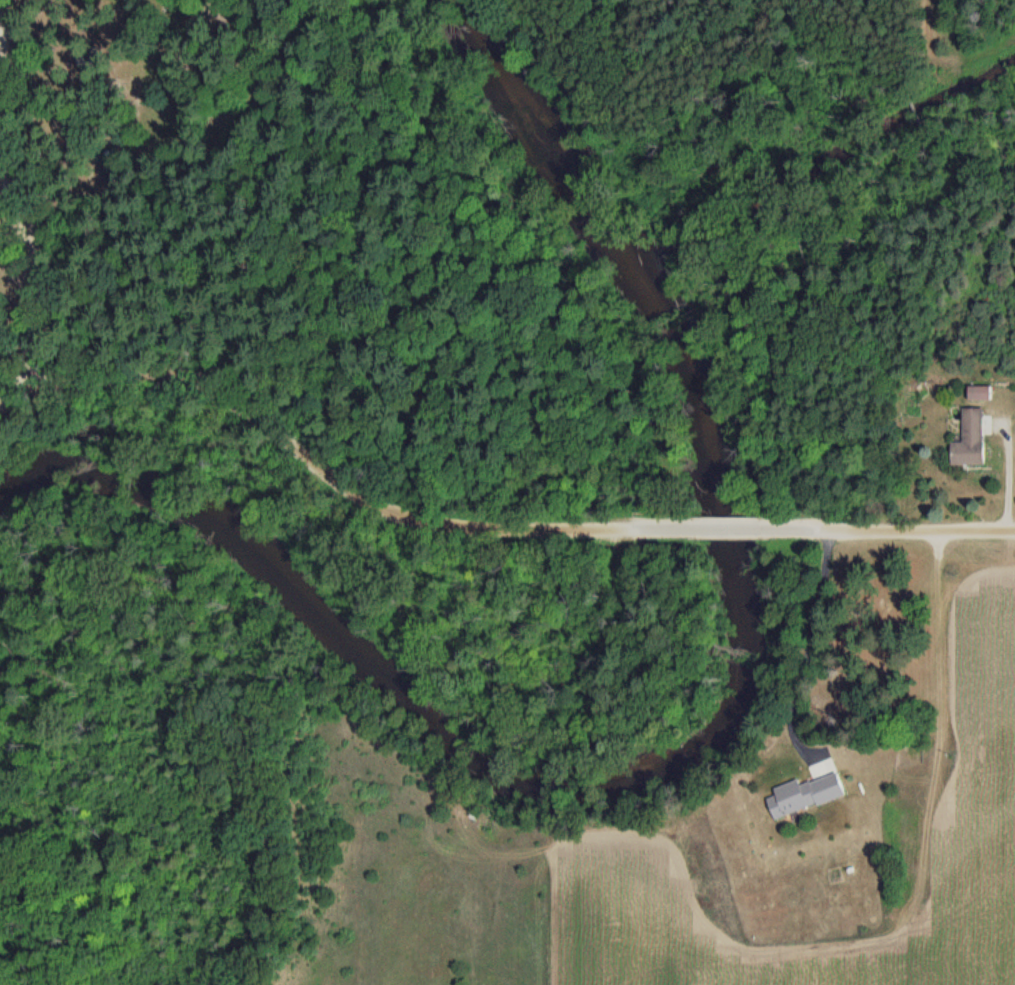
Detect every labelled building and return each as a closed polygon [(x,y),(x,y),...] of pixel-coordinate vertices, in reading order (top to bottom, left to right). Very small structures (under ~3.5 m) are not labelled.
[(964,442),(953,442),(953,465),(984,465),(984,409),(964,409),(964,442)] [(837,768),(846,790),(820,801),(819,799),(776,816),(768,795),(779,791),(777,785),(800,776),(802,781),(811,778),(812,778),(837,768)]
